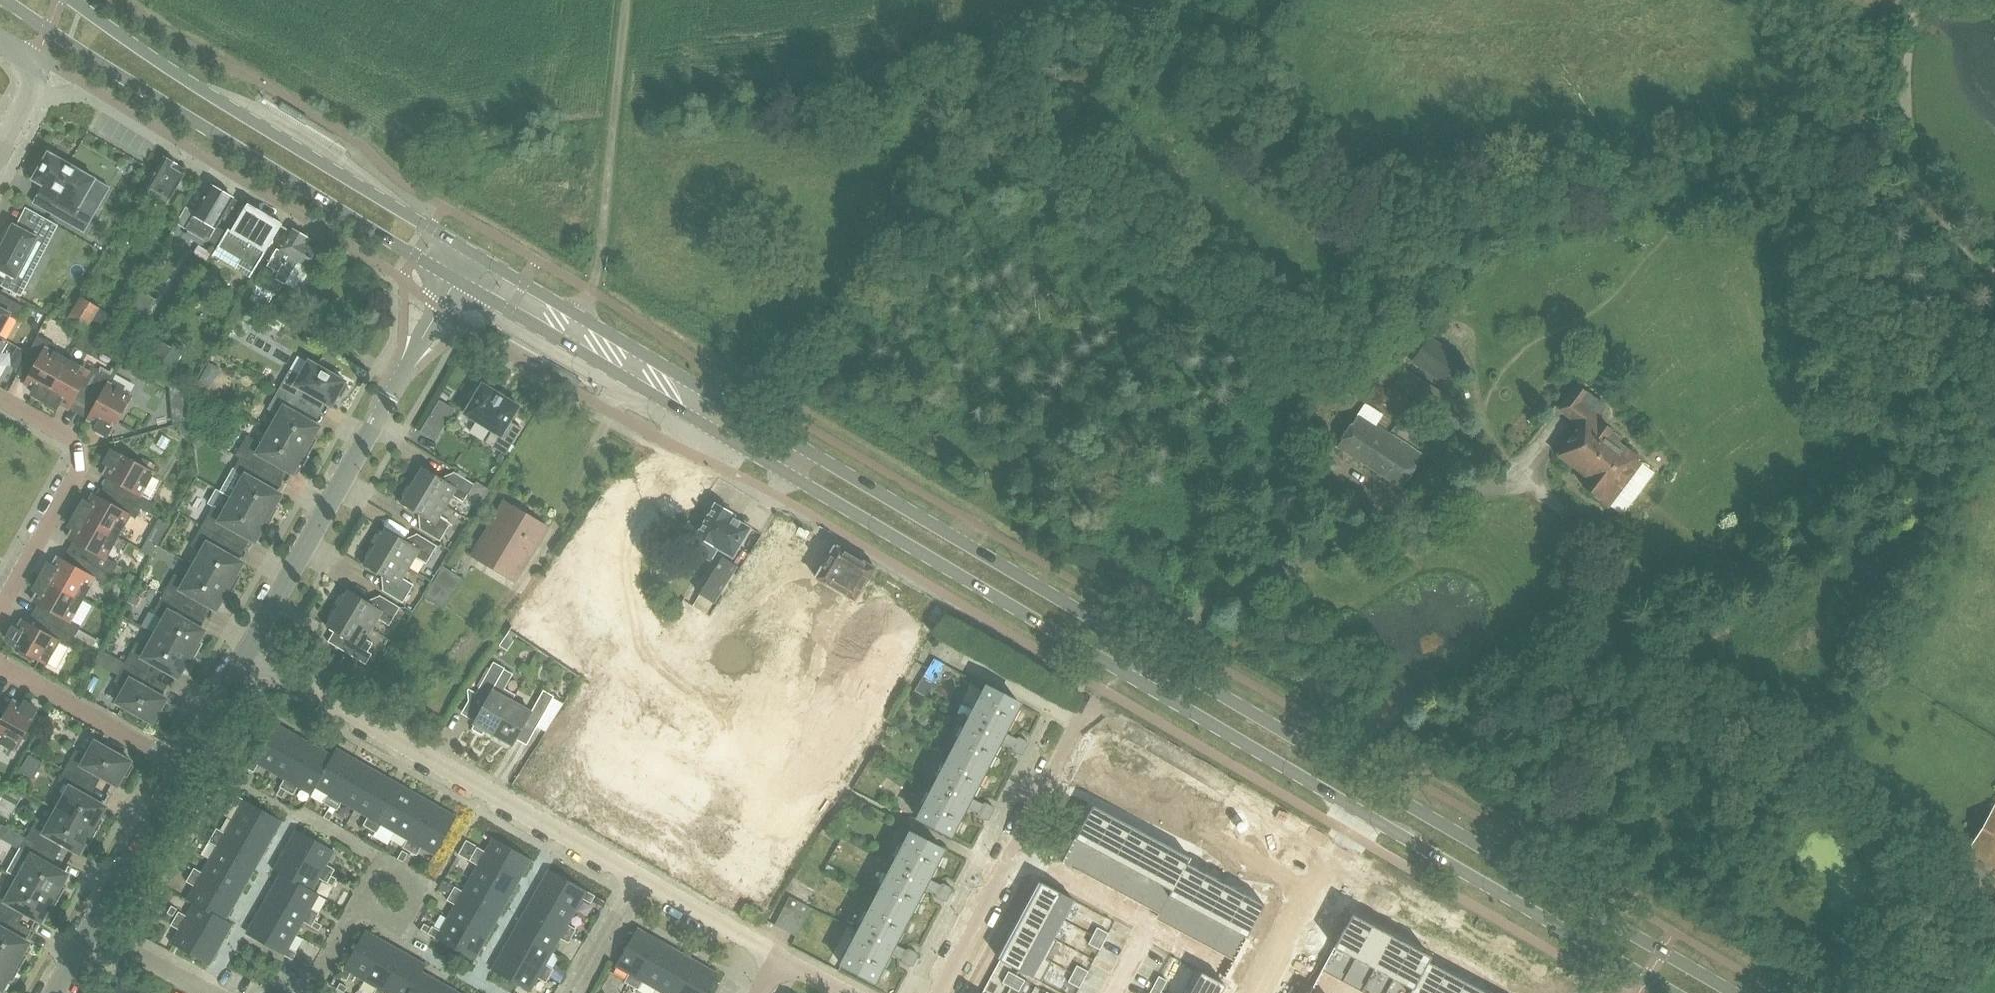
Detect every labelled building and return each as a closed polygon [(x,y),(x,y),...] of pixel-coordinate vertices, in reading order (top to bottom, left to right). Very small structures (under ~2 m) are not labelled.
[(101,202),(99,201),(86,194),(94,181),(96,179),(93,177),(93,178),(50,153),(48,151),(47,154),(45,158),(41,156),(32,170),(36,173),(34,177),(33,177),(32,179),(34,180),(61,195),(52,211),(50,213),(53,214),(82,230),(82,231),(84,232),(85,230),(100,204),(101,202)] [(167,203),(182,177),(186,170),(175,163),(175,160),(168,156),(165,158),(163,156),(144,188),(155,195),(153,199),(156,201),(159,198),(167,203)] [(230,225),(243,204),(233,198),(222,191),(221,187),(216,184),(213,186),(211,185),(207,192),(195,212),(186,207),(176,224),(185,229),(208,242),(225,213),(228,214),(224,221),(230,225)] [(232,229),(229,227),(214,254),(252,276),(281,225),(282,223),(248,203),(232,229)] [(35,214),(27,231),(38,237),(46,220),(35,214)] [(16,225),(13,224),(11,227),(8,226),(2,237),(5,238),(0,248),(0,285),(10,290),(38,237),(27,231),(16,225)] [(327,255),(308,244),(310,239),(293,229),(281,250),(277,247),(267,265),(279,272),(275,279),(285,285),(299,260),(318,271),(327,255)] [(251,288),(269,299),(275,289),(268,285),(274,274),(263,267),(251,288)] [(290,288),(283,301),(295,308),(303,296),(290,288)] [(10,314),(16,317),(22,306),(0,293),(0,294),(0,331),(10,314)] [(94,329),(104,309),(82,297),(67,324),(89,337),(94,329)] [(246,299),(240,310),(255,319),(261,308),(246,299)] [(361,313),(359,325),(365,326),(368,315),(361,313)] [(98,343),(83,334),(75,347),(90,356),(98,343)] [(36,363),(28,378),(25,384),(34,389),(32,393),(44,400),(67,360),(56,353),(58,349),(56,345),(38,335),(26,357),(36,363)] [(1441,383),(1458,356),(1428,336),(1410,363),(1441,383)] [(146,368),(166,380),(185,348),(174,341),(171,346),(162,341),(146,368)] [(80,387),(90,393),(102,371),(92,365),(89,372),(67,360),(44,400),(57,407),(59,403),(69,408),(80,387)] [(290,370),(279,389),(305,404),(311,394),(331,405),(337,395),(341,398),(348,385),(344,382),(345,381),(334,374),(336,370),(323,363),(321,367),(309,360),(300,376),(290,370)] [(209,362),(199,381),(210,387),(220,368),(209,362)] [(1404,367),(1398,376),(1393,384),(1415,398),(1426,381),(1404,367)] [(112,377),(102,371),(90,393),(100,398),(88,419),(98,424),(95,429),(107,435),(109,431),(111,432),(131,395),(109,383),(112,377)] [(172,375),(169,381),(179,386),(182,381),(172,375)] [(276,378),(271,375),(267,381),(272,384),(276,378)] [(1471,409),(1426,381),(1415,398),(1448,419),(1446,422),(1458,429),(1471,409)] [(510,420),(516,409),(518,407),(519,406),(518,405),(517,405),(484,385),(484,384),(483,383),(482,385),(481,386),(475,383),(467,397),(473,400),(466,412),(465,412),(464,413),(466,414),(466,413),(492,430),(485,442),(505,454),(522,428),(510,420)] [(188,394),(172,384),(174,423),(190,419),(188,394)] [(1577,385),(1560,408),(1582,425),(1560,454),(1590,477),(1583,485),(1607,503),(1639,461),(1633,457),(1634,452),(1625,445),(1620,447),(1616,444),(1619,440),(1607,431),(1610,428),(1589,413),(1598,400),(1577,385)] [(305,404),(279,389),(268,409),(278,414),(270,429),(311,452),(318,438),(314,436),(320,426),(299,414),(305,404)] [(1365,402),(1336,445),(1369,467),(1391,434),(1376,425),(1383,414),(1365,402)] [(421,431),(435,439),(445,423),(431,415),(421,431)] [(272,462),(288,471),(293,473),(299,463),(303,466),(311,452),(270,429),(262,444),(247,435),(236,455),(267,472),(272,462)] [(194,442),(199,446),(204,443),(204,437),(199,434),(194,437),(194,442)] [(1391,434),(1369,467),(1400,487),(1422,455),(1391,434)] [(119,496),(141,508),(150,513),(155,502),(141,494),(153,472),(146,468),(150,461),(142,457),(138,464),(117,452),(116,453),(112,451),(105,462),(109,464),(104,474),(125,486),(119,496)] [(281,494),(277,491),(261,482),(267,472),(236,455),(240,457),(234,468),(245,474),(232,497),(272,520),(280,506),(276,504),(281,494)] [(412,483),(411,485),(448,507),(454,496),(465,503),(476,485),(455,473),(449,483),(424,468),(421,473),(417,474),(412,483)] [(441,517),(448,507),(411,485),(409,486),(410,487),(404,496),(405,499),(402,505),(427,520),(421,530),(441,542),(452,524),(441,517)] [(135,518),(141,508),(119,496),(114,505),(93,494),(88,503),(83,501),(77,513),(117,536),(129,514),(135,518)] [(213,506),(202,525),(228,540),(234,530),(255,541),(260,531),(265,534),(272,520),(232,497),(223,512),(213,506)] [(539,546),(550,528),(503,500),(491,518),(492,519),(471,555),(516,582),(538,546),(539,546)] [(716,503),(713,510),(702,503),(692,519),(703,525),(698,535),(722,549),(723,547),(735,554),(745,538),(754,544),(760,534),(751,528),(730,515),(731,513),(729,511),(728,506),(723,503),(719,505),(716,503)] [(84,558),(106,571),(112,574),(118,564),(105,557),(117,536),(77,513),(70,525),(74,528),(69,537),(89,549),(84,558)] [(155,525),(166,531),(170,524),(159,518),(155,525)] [(243,562),(238,559),(222,550),(228,540),(202,525),(191,545),(202,551),(193,565),(234,588),(242,574),(238,572),(243,562)] [(412,545),(404,540),(387,530),(384,535),(380,536),(375,545),(374,545),(373,546),(410,569),(416,558),(428,565),(439,547),(418,534),(412,545)] [(390,581),(383,591),(404,604),(415,586),(404,579),(410,569),(373,546),(372,548),(373,548),(367,558),(368,561),(365,566),(390,581)] [(825,564),(822,562),(814,576),(855,601),(863,587),(874,570),(836,546),(825,564)] [(41,576),(82,598),(94,577),(106,584),(112,574),(106,571),(84,558),(78,568),(58,557),(52,566),(48,564),(41,576)] [(715,603),(738,566),(723,557),(699,593),(715,603)] [(164,593),(190,608),(196,598),(216,609),(222,599),(226,602),(234,588),(193,565),(185,580),(175,574),(164,593)] [(442,566),(410,618),(426,627),(439,606),(444,609),(463,578),(442,566)] [(129,572),(124,581),(134,586),(139,577),(129,572)] [(70,620),(82,598),(41,576),(34,588),(38,591),(33,600),(54,612),(49,621),(75,636),(81,625),(70,620)] [(401,608),(381,596),(374,606),(350,591),(346,596),(343,597),(338,607),(337,606),(336,608),(373,630),(379,620),(390,627),(401,608)] [(184,618),(190,608),(164,593),(153,613),(163,619),(155,633),(196,656),(203,642),(199,640),(205,630),(184,618)] [(682,602),(669,594),(662,605),(675,613),(682,602)] [(367,640),(373,630),(336,608),(335,610),(336,610),(330,619),(331,623),(328,628),(352,643),(346,653),(367,666),(373,655),(369,652),(374,644),(367,640)] [(69,646),(75,636),(49,621),(43,631),(22,620),(17,629),(13,627),(6,639),(10,641),(10,642),(21,649),(19,653),(32,660),(34,656),(46,663),(58,641),(69,646)] [(136,642),(126,661),(152,676),(157,666),(178,678),(184,668),(188,670),(196,656),(155,633),(147,648),(136,642)] [(75,636),(71,643),(80,648),(84,640),(75,636)] [(93,646),(93,647),(100,650),(105,642),(97,638),(97,639),(93,646)] [(924,674),(935,682),(944,664),(934,659),(924,674)] [(146,687),(152,676),(126,661),(115,681),(125,687),(116,702),(128,709),(126,713),(139,720),(141,716),(153,723),(154,721),(158,723),(165,710),(161,708),(167,698),(146,687)] [(494,734),(512,701),(516,694),(504,688),(513,673),(495,663),(478,693),(489,699),(475,724),(477,725),(475,728),(484,734),(486,730),(494,734)] [(1020,755),(1027,741),(1019,736),(1018,739),(1005,732),(1019,703),(986,686),(952,751),(985,769),(1000,741),(1013,748),(1012,751),(1020,755)] [(532,712),(512,701),(494,734),(514,746),(528,721),(538,727),(555,697),(544,691),(532,712)] [(0,720),(0,746),(2,742),(15,749),(22,737),(26,740),(34,727),(29,724),(36,713),(34,712),(37,708),(25,701),(23,706),(13,700),(2,721),(0,720)] [(258,764),(269,770),(291,732),(272,721),(245,768),(253,772),(258,764)] [(285,791),(311,743),(291,732),(269,770),(284,778),(279,787),(280,788),(285,791)] [(65,769),(91,784),(97,774),(118,785),(123,775),(127,778),(135,765),(130,762),(131,761),(120,754),(122,750),(109,743),(107,747),(95,740),(86,756),(76,750),(65,769)] [(311,794),(315,787),(332,755),(311,743),(285,791),(293,795),(298,786),(311,794)] [(336,748),(332,755),(315,787),(326,794),(321,802),(327,805),(354,758),(336,748)] [(978,816),(986,820),(993,806),(985,802),(984,804),(971,797),(985,769),(952,751),(917,818),(951,836),(966,807),(979,814),(978,816)] [(29,754),(20,771),(33,778),(43,761),(29,754)] [(340,802),(353,809),(374,769),(354,758),(327,805),(336,810),(340,802)] [(69,786),(56,809),(97,832),(105,818),(100,816),(106,806),(85,794),(91,784),(65,769),(59,780),(69,786)] [(374,769),(353,809),(366,816),(362,824),(369,828),(394,781),(374,769)] [(381,824),(394,831),(415,792),(394,781),(369,828),(376,832),(381,824)] [(285,791),(280,788),(276,794),(281,797),(285,791)] [(402,847),(410,851),(435,804),(415,792),(394,831),(407,839),(402,847)] [(239,806),(231,820),(270,841),(281,821),(235,795),(232,802),(239,806)] [(456,816),(435,804),(410,851),(416,855),(421,847),(434,854),(456,816)] [(1092,805),(1075,838),(1095,849),(1113,816),(1093,806),(1092,805)] [(1994,867),(1994,806),(1993,805),(1967,850),(1994,867)] [(89,846),(97,832),(56,809),(48,824),(38,818),(27,837),(53,852),(59,842),(79,853),(85,843),(89,846)] [(324,816),(330,819),(333,812),(328,809),(324,816)] [(1113,816),(1095,849),(1114,860),(1132,826),(1113,816)] [(216,828),(212,835),(259,861),(270,841),(231,820),(224,833),(216,828)] [(1132,826),(1114,860),(1133,870),(1151,837),(1132,826)] [(327,863),(334,851),(296,829),(284,849),(331,875),(335,868),(327,863)] [(944,901),(951,887),(943,883),(942,885),(929,878),(944,849),(910,832),(876,897),(910,915),(924,888),(937,894),(936,897),(944,901)] [(248,881),(259,861),(212,835),(209,840),(217,845),(209,859),(248,881)] [(68,874),(52,865),(47,862),(53,852),(27,837),(16,857),(26,863),(18,877),(59,900),(66,886),(62,884),(68,874)] [(467,837),(462,845),(472,851),(477,843),(467,837)] [(477,843),(472,851),(520,878),(531,859),(492,837),(486,848),(477,843)] [(1151,837),(1133,870),(1152,880),(1170,847),(1151,837)] [(462,845),(458,853),(468,859),(472,851),(462,845)] [(1170,847),(1152,880),(1171,890),(1186,862),(1187,863),(1190,857),(1170,847)] [(337,879),(331,875),(284,849),(273,869),(279,873),(311,891),(319,878),(333,886),(337,879)] [(402,850),(397,858),(403,861),(408,853),(402,850)] [(472,851),(468,859),(477,864),(469,877),(508,899),(520,878),(472,851)] [(193,868),(190,874),(237,900),(248,881),(209,859),(202,872),(193,868)] [(1171,890),(1168,895),(1169,896),(1188,906),(1205,873),(1202,871),(1202,869),(1192,864),(1192,865),(1187,863),(1186,862),(1171,890)] [(828,864),(825,869),(832,873),(834,867),(828,864)] [(548,869),(538,888),(576,910),(583,898),(592,903),(596,896),(548,869)] [(267,894),(315,919),(319,912),(311,908),(318,894),(311,891),(279,873),(267,894)] [(1205,873),(1188,906),(1207,916),(1224,883),(1221,881),(1221,880),(1211,874),(1211,876),(1205,873)] [(187,899),(226,920),(237,900),(190,874),(186,881),(195,885),(187,899)] [(15,920),(20,910),(41,921),(47,911),(51,914),(59,900),(18,877),(10,892),(0,886),(0,912),(15,920)] [(508,899),(469,877),(462,889),(453,885),(449,892),(497,919),(508,899)] [(439,886),(449,892),(453,885),(443,879),(440,884),(439,886)] [(1032,900),(1031,902),(1063,919),(1074,900),(1041,882),(1039,887),(1032,900)] [(1224,883),(1207,916),(1226,926),(1243,893),(1240,891),(1240,890),(1231,885),(1230,886),(1224,883)] [(569,924),(576,910),(538,888),(526,909),(573,936),(577,929),(569,924)] [(454,904),(446,917),(486,939),(497,919),(449,892),(445,899),(454,904)] [(1243,893),(1226,926),(1246,937),(1264,904),(1259,901),(1259,900),(1250,895),(1249,896),(1243,893)] [(322,923),(315,919),(267,894),(256,914),(295,935),(303,922),(318,930),(322,923)] [(795,934),(810,906),(789,895),(774,923),(795,934)] [(910,915),(876,897),(841,965),(875,982),(890,954),(903,960),(902,963),(910,967),(917,953),(909,949),(908,951),(895,944),(910,915)] [(179,911),(174,919),(221,944),(232,924),(226,920),(187,899),(193,903),(186,915),(179,911)] [(1021,919),(1020,921),(1053,938),(1063,919),(1031,902),(1028,906),(1021,919)] [(171,905),(167,912),(173,915),(177,908),(171,905)] [(570,942),(573,936),(526,909),(515,929),(553,950),(561,937),(570,942)] [(20,968),(28,954),(24,952),(29,942),(9,931),(15,920),(0,912),(0,956),(20,968)] [(288,947),(295,935),(256,914),(245,933),(291,960),(296,952),(288,947)] [(1352,914),(1334,947),(1355,958),(1372,925),(1362,919),(1352,914)] [(430,927),(426,933),(436,938),(474,960),(486,939),(446,917),(439,929),(431,925),(430,927)] [(209,965),(221,944),(174,919),(171,925),(179,930),(171,943),(209,965)] [(1011,938),(1010,940),(1043,957),(1053,938),(1020,921),(1018,925),(1011,938)] [(424,923),(420,930),(426,933),(430,927),(424,923)] [(1372,925),(1355,958),(1374,968),(1391,935),(1372,925)] [(624,981),(631,985),(656,937),(636,926),(615,965),(629,973),(624,981)] [(1097,927),(1093,935),(1104,941),(1109,933),(1097,927)] [(553,950),(515,929),(503,950),(550,975),(554,969),(546,964),(553,950)] [(350,972),(363,980),(384,941),(364,930),(337,977),(345,981),(350,972)] [(1093,935),(1088,943),(1100,949),(1104,941),(1093,935)] [(1391,935),(1374,968),(1393,978),(1410,945),(1391,935)] [(677,948),(656,937),(631,985),(638,989),(643,980),(655,987),(677,948)] [(1001,957),(1000,959),(1033,977),(1043,957),(1010,940),(1008,944),(1001,957)] [(363,980),(376,987),(373,992),(382,992),(404,952),(384,941),(363,980)] [(1410,945),(1393,978),(1411,988),(1412,988),(1427,960),(1428,961),(1430,956),(1410,945)] [(697,960),(677,948),(655,987),(666,992),(678,992),(697,960)] [(550,975),(503,950),(492,969),(519,985),(514,992),(515,992),(529,992),(538,977),(547,982),(550,975)] [(421,970),(422,971),(426,965),(404,952),(382,992),(408,992),(421,970)] [(20,968),(0,956),(0,988),(3,990),(8,980),(13,982),(20,968)] [(717,971),(697,960),(678,992),(705,992),(717,971)] [(1408,992),(1434,992),(1446,971),(1428,961),(1427,960),(1412,988),(1411,988),(1408,992)] [(1077,965),(1072,973),(1084,979),(1088,971),(1077,965)] [(439,981),(422,971),(421,970),(408,992),(432,992),(439,981)] [(1008,971),(1002,982),(1010,987),(1017,975),(1008,971)] [(1434,992),(1458,992),(1465,981),(1446,971),(1434,992)] [(1190,992),(1221,992),(1225,985),(1201,972),(1190,992)] [(1072,973),(1068,981),(1079,987),(1084,979),(1072,973)] [(1017,975),(1010,987),(1019,991),(1025,980),(1017,975)] [(1158,975),(1152,987),(1161,991),(1167,980),(1158,975)] [(432,992),(458,992),(459,992),(439,981),(432,992)] [(1458,992),(1483,992),(1484,991),(1465,981),(1458,992)] [(340,982),(337,988),(344,992),(347,986),(340,982)] [(119,983),(114,992),(136,992),(119,983)]
